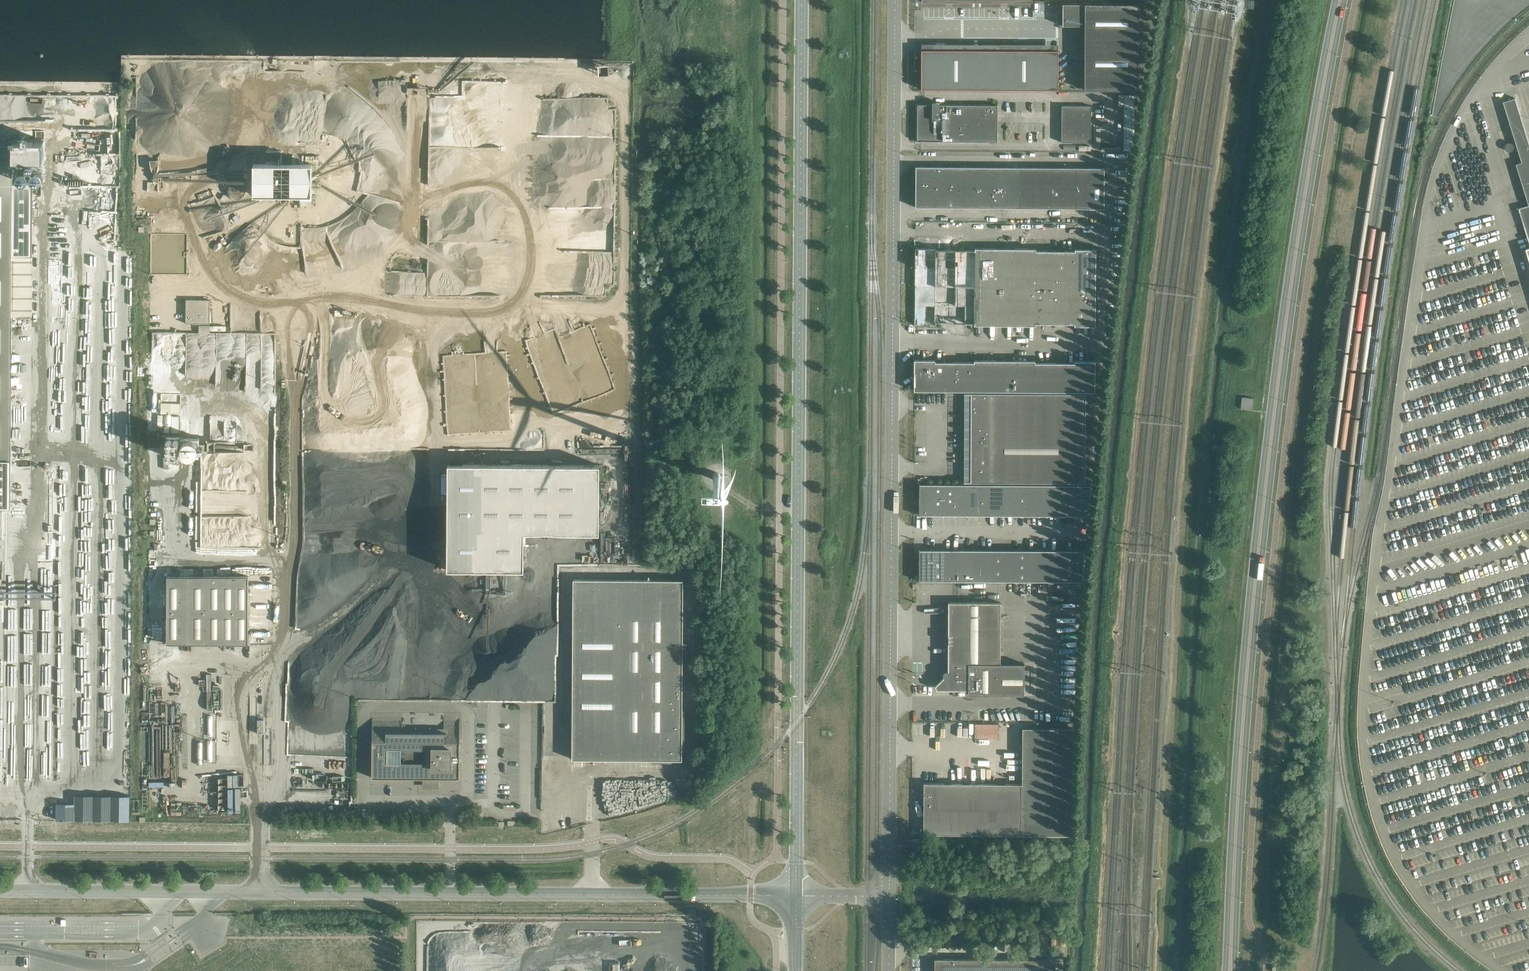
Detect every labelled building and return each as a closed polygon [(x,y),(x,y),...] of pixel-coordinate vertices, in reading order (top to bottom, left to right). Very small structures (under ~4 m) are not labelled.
[(1138,90),(1138,4),(1062,4),(1062,6),(1063,6),(1063,24),(1062,24),(1062,26),(1075,26),(1075,25),(1083,25),(1083,26),(1084,26),(1084,30),(1085,30),(1085,40),(1084,40),(1084,55),(1085,55),(1085,65),(1084,65),(1084,75),(1085,75),(1085,85),(1084,85),(1084,90),(1138,90)] [(1058,50),(921,50),(921,89),(1058,90),(1058,50)] [(408,120),(431,121),(432,98),(429,98),(429,84),(398,84),(409,84),(408,120)] [(81,117),(116,118),(117,94),(75,93),(75,104),(80,104),(79,109),(82,110),(81,117)] [(1134,95),(1124,95),(1124,110),(1134,110),(1134,95)] [(997,142),(997,105),(940,105),(940,102),(932,102),(932,105),(917,104),(917,141),(997,142)] [(1091,142),(1091,106),(1061,105),(1061,142),(1091,142)] [(609,121),(617,121),(617,109),(609,109),(609,121)] [(1124,115),(1124,135),(1134,135),(1134,115),(1124,115)] [(1134,150),(1134,135),(1124,135),(1124,150),(1134,150)] [(33,184),(13,183),(13,159),(0,159),(0,460),(11,460),(12,316),(32,316),(33,184)] [(312,195),(312,164),(254,164),(254,195),(312,195)] [(935,187),(936,166),(916,166),(915,187),(935,187)] [(949,187),(950,167),(936,166),(935,187),(949,187)] [(964,187),(964,167),(950,167),(949,187),(964,187)] [(978,187),(978,167),(964,167),(964,187),(978,187)] [(992,187),(992,167),(978,167),(978,187),(992,187)] [(1006,187),(1006,167),(992,167),(992,187),(1006,187)] [(1020,187),(1020,167),(1006,167),(1006,187),(1020,187)] [(1034,188),(1034,167),(1020,167),(1020,187),(1034,188)] [(1048,188),(1048,167),(1034,167),(1034,188),(1048,188)] [(1062,188),(1062,167),(1048,167),(1048,188),(1062,188)] [(1076,188),(1076,167),(1062,167),(1062,188),(1076,188)] [(1090,188),(1090,168),(1076,167),(1076,188),(1090,188)] [(1104,188),(1104,168),(1090,168),(1090,188),(1104,188)] [(244,184),(243,183),(242,183),(241,182),(239,181),(238,181),(237,181),(235,181),(234,182),(233,182),(232,183),(231,183),(230,184),(230,185),(229,186),(229,187),(229,188),(229,189),(228,189),(228,191),(229,192),(229,193),(229,194),(230,195),(231,196),(232,197),(233,197),(234,198),(235,198),(236,198),(237,199),(238,198),(239,198),(240,198),(241,197),(242,197),(243,196),(244,195),(245,194),(245,193),(246,192),(246,191),(246,190),(246,189),(246,188),(245,187),(245,186),(244,185),(244,184)] [(935,207),(935,187),(915,187),(915,207),(935,207)] [(949,207),(949,187),(935,187),(935,207),(949,207)] [(963,207),(964,187),(949,187),(949,207),(963,207)] [(977,207),(978,187),(964,187),(963,207),(977,207)] [(992,208),(992,187),(978,187),(977,207),(992,208)] [(1006,208),(1006,187),(992,187),(992,208),(1006,208)] [(1020,208),(1020,187),(1006,187),(1006,208),(1020,208)] [(1034,208),(1034,188),(1020,187),(1020,208),(1034,208)] [(1048,208),(1048,188),(1034,188),(1034,208),(1048,208)] [(1062,208),(1062,188),(1048,188),(1048,208),(1062,208)] [(1076,208),(1076,188),(1062,188),(1062,208),(1076,208)] [(1090,208),(1090,188),(1076,188),(1076,208),(1090,208)] [(1104,208),(1104,188),(1090,188),(1090,208),(1104,208)] [(106,235),(116,235),(116,199),(106,199),(106,235)] [(63,269),(63,203),(54,203),(54,214),(53,214),(53,269),(63,269)] [(1519,208),(1528,242),(1528,205),(1519,208)] [(935,285),(935,248),(915,248),(915,285),(935,285)] [(955,285),(955,250),(936,250),(936,248),(935,248),(935,285),(955,285)] [(1005,286),(1005,248),(975,248),(975,250),(975,286),(1005,286)] [(1035,286),(1036,251),(1036,249),(1005,248),(1005,286),(1035,286)] [(1075,286),(1076,249),(1075,249),(1075,251),(1056,251),(1055,286),(1075,286)] [(1095,286),(1096,249),(1076,249),(1075,286),(1095,286)] [(975,286),(975,250),(955,250),(955,285),(975,286)] [(1055,286),(1056,251),(1036,251),(1035,286),(1055,286)] [(934,325),(935,285),(915,285),(914,324),(934,325)] [(954,323),(955,285),(935,285),(934,325),(935,325),(935,323),(954,323)] [(974,323),(975,286),(955,285),(954,323),(974,323)] [(1005,325),(1005,286),(975,286),(974,323),(974,325),(1005,325)] [(1035,325),(1035,323),(1035,286),(1005,286),(1005,325),(1035,325)] [(1055,323),(1055,286),(1035,286),(1035,323),(1055,323)] [(1075,326),(1075,286),(1055,286),(1055,323),(1074,324),(1074,326),(1075,326)] [(1095,326),(1095,286),(1075,286),(1075,326),(1095,326)] [(210,323),(210,299),(186,299),(186,323),(210,323)] [(154,331),(154,353),(171,353),(171,350),(166,350),(166,344),(174,344),(174,331),(154,331)] [(944,391),(944,362),(935,362),(935,360),(914,360),(914,390),(944,391)] [(974,391),(975,360),(974,360),(974,362),(944,362),(944,391),(974,391)] [(1004,391),(1005,360),(975,360),(974,391),(1004,391)] [(1034,391),(1035,361),(1005,360),(1004,391),(1034,391)] [(1065,392),(1065,363),(1035,363),(1035,361),(1034,391),(1065,392)] [(1095,392),(1095,361),(1074,361),(1074,363),(1065,363),(1065,392),(1095,392)] [(1085,482),(1085,393),(964,393),(964,395),(971,396),(970,481),(964,481),(964,482),(1085,482)] [(1252,409),(1254,398),(1242,397),(1241,408),(1252,409)] [(181,451),(181,454),(199,455),(200,436),(168,435),(167,451),(181,451)] [(599,465),(448,464),(447,569),(524,570),(524,532),(599,533),(599,465)] [(931,515),(931,484),(920,484),(919,484),(919,515),(920,515),(931,515)] [(943,515),(943,484),(931,484),(931,515),(943,515)] [(955,515),(955,484),(943,484),(943,515),(955,515)] [(967,515),(967,484),(955,484),(955,515),(967,515)] [(979,515),(979,484),(967,484),(967,515),(979,515)] [(991,515),(991,484),(979,484),(979,515),(991,515)] [(1003,515),(1003,484),(991,484),(991,515),(1003,515)] [(1015,515),(1015,484),(1003,484),(1003,515),(1015,515)] [(1027,515),(1027,484),(1015,484),(1015,515),(1027,515)] [(1039,515),(1039,484),(1027,484),(1027,515),(1039,515)] [(1051,515),(1051,484),(1039,484),(1039,515),(1051,515)] [(1063,515),(1063,484),(1051,484),(1051,515),(1063,515)] [(1075,515),(1075,484),(1063,484),(1063,515),(1075,515)] [(1088,516),(1091,485),(1075,484),(1075,515),(1088,515),(1088,516)] [(931,580),(931,549),(919,549),(919,581),(920,581),(920,580),(931,580)] [(943,580),(943,549),(931,549),(931,580),(943,580)] [(955,580),(955,550),(943,549),(943,580),(955,580)] [(967,580),(967,550),(955,550),(955,580),(967,580)] [(979,581),(979,550),(967,550),(967,580),(979,581)] [(991,581),(991,550),(979,550),(979,581),(991,581)] [(1003,581),(1003,550),(991,550),(991,581),(1003,581)] [(1015,581),(1015,550),(1003,550),(1003,581),(1015,581)] [(1027,581),(1027,550),(1015,550),(1015,581),(1027,581)] [(1039,581),(1039,550),(1027,550),(1027,581),(1039,581)] [(1051,581),(1051,550),(1039,550),(1039,581),(1051,581)] [(1082,581),(1085,550),(1084,550),(1051,550),(1051,581),(1082,581)] [(248,643),(249,576),(203,575),(203,576),(193,576),(193,575),(180,575),(180,576),(170,576),(170,575),(167,575),(167,643),(170,643),(170,642),(180,642),(180,643),(193,643),(193,642),(203,642),(203,643),(210,643),(210,642),(220,642),(220,643),(223,643),(223,642),(233,642),(233,643),(235,643),(235,642),(245,642),(245,643),(248,643)] [(682,709),(683,669),(688,669),(689,650),(683,650),(683,581),(683,580),(573,579),(573,580),(572,707),(572,759),(573,759),(651,760),(651,762),(684,762),(684,709),(682,709)] [(1000,663),(1001,602),(948,602),(948,670),(946,670),(945,670),(944,671),(943,672),(943,673),(942,674),(942,675),(943,676),(943,677),(944,677),(944,678),(945,678),(937,686),(938,688),(968,688),(968,694),(1024,695),(1024,663),(1000,663)] [(460,778),(460,749),(460,722),(444,722),(444,733),(403,733),(403,722),(372,721),(372,777),(423,778),(423,784),(424,784),(424,783),(438,783),(438,784),(439,784),(439,778),(460,778)] [(1073,835),(1073,729),(1073,728),(1022,728),(1022,784),(1021,784),(924,783),(923,834),(1073,835)] [(16,817),(16,805),(0,805),(0,817),(16,817)] [(1055,959),(930,958),(930,970),(1055,970),(1055,959)]
